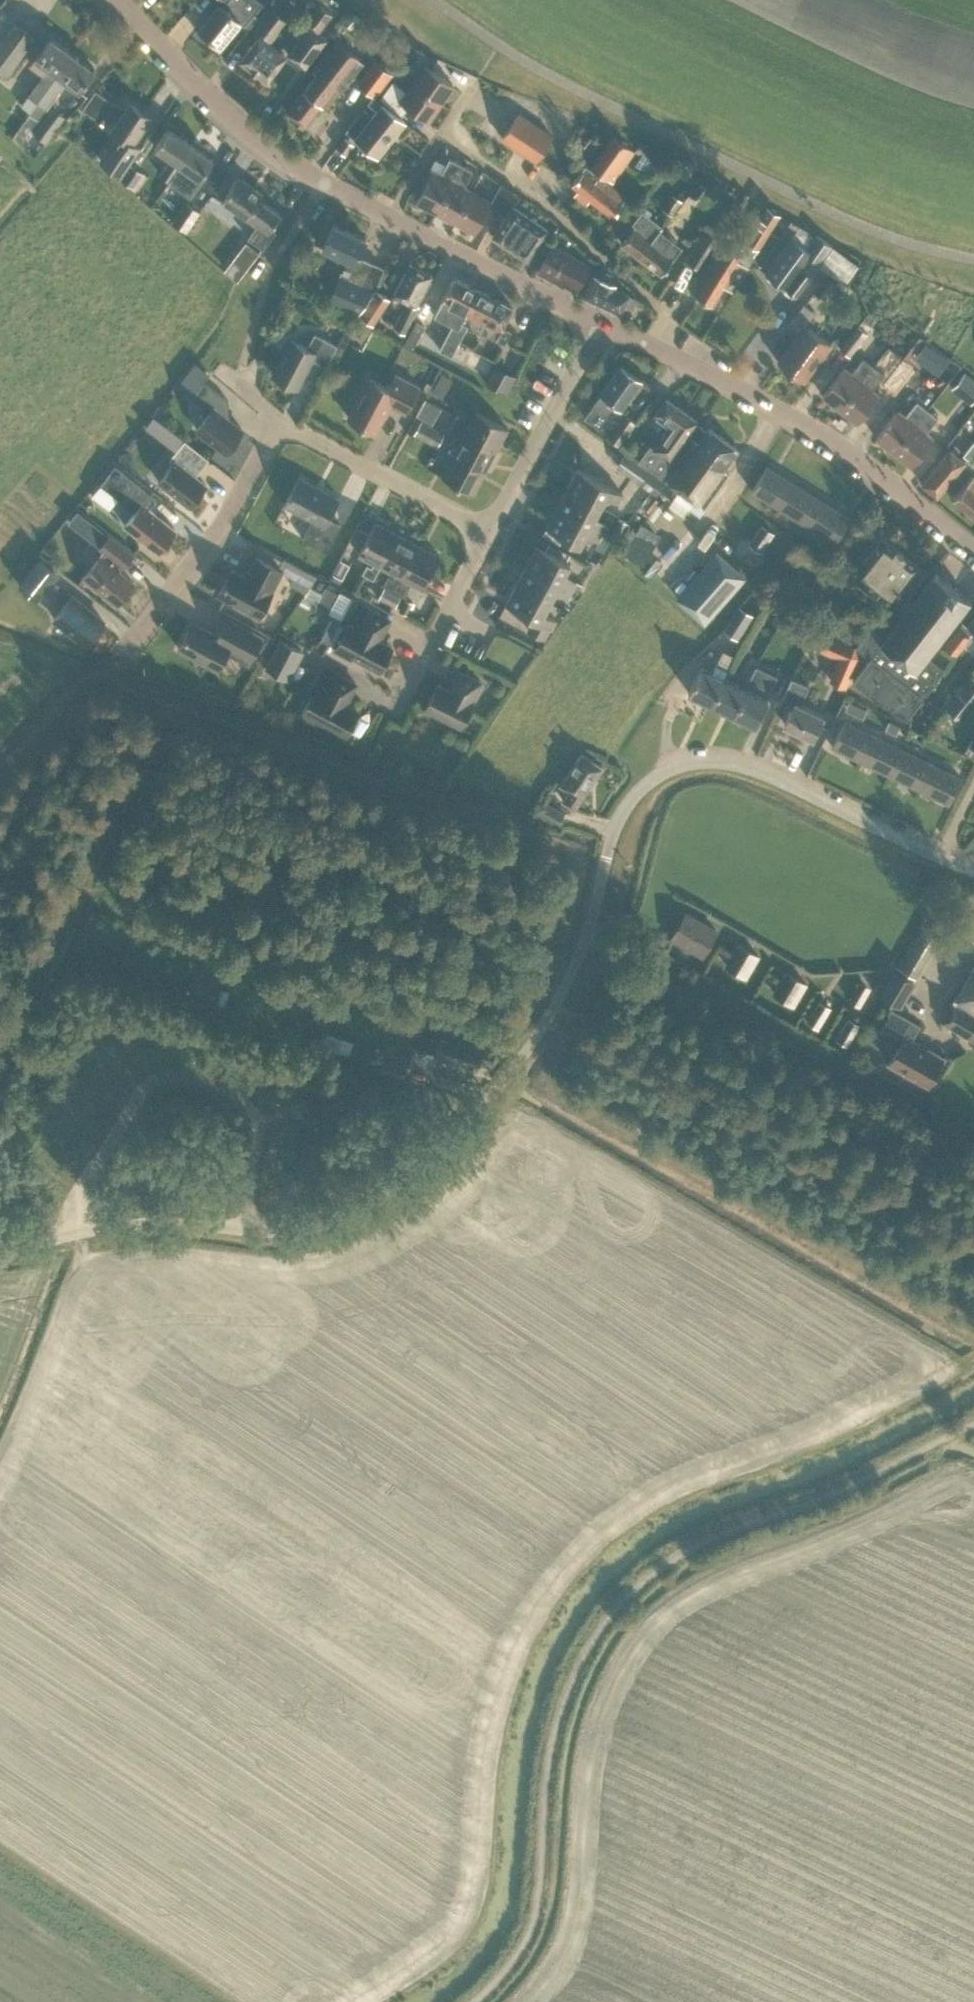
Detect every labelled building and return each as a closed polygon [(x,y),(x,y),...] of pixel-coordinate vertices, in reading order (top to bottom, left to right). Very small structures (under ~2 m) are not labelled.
[(219,3),(199,28),(220,45),(240,22),(245,25),(264,2),(261,0),(226,0),(222,5),(219,3)] [(327,39),(318,32),(332,14),(319,4),(304,24),(309,26),(288,54),(306,67),(327,39)] [(259,36),(240,61),(267,82),(287,57),(268,43),(270,40),(286,21),(272,9),(257,29),(264,35),(263,38),(259,36)] [(351,29),(361,18),(353,11),(343,23),(351,29)] [(5,77),(33,38),(14,24),(0,43),(0,73),(5,77)] [(72,54),(51,38),(32,64),(33,67),(44,75),(29,95),(23,102),(32,109),(72,54)] [(317,74),(304,91),(325,108),(340,89),(342,91),(364,62),(337,41),(313,71),(317,74)] [(416,64),(425,53),(415,48),(408,57),(416,64)] [(72,54),(32,109),(40,115),(60,89),(62,90),(68,82),(79,90),(94,70),(72,54)] [(358,83),(375,96),(392,74),(374,60),(358,83)] [(425,64),(412,83),(441,103),(454,85),(425,64)] [(441,103),(412,83),(407,91),(393,81),(382,98),(404,113),(408,107),(429,121),(441,103)] [(330,111),(325,108),(304,91),(288,112),(314,132),(330,111)] [(355,138),(378,156),(405,121),(382,104),(373,97),(368,103),(376,110),(372,116),(363,109),(346,131),(349,133),(345,137),(352,143),(355,138)] [(107,98),(94,117),(107,125),(120,106),(107,98)] [(133,144),(151,117),(130,103),(111,130),(120,136),(112,149),(109,147),(100,160),(121,174),(139,149),(133,144)] [(35,134),(47,142),(65,116),(54,108),(35,134)] [(519,113),(502,138),(535,160),(552,136),(519,113)] [(161,175),(169,181),(181,165),(178,162),(190,144),(167,129),(155,147),(172,159),(161,175)] [(592,151),(598,142),(587,133),(582,139),(586,142),(584,145),(592,151)] [(591,168),(612,182),(634,151),(613,136),(591,168)] [(345,154),(353,144),(352,143),(345,137),(337,148),(345,154)] [(657,163),(663,153),(648,143),(641,153),(657,163)] [(190,195),(202,178),(200,177),(213,159),(190,144),(178,162),(181,165),(169,181),(190,195)] [(416,202),(436,212),(461,163),(449,157),(440,174),(433,170),(416,202)] [(473,169),(461,163),(436,212),(455,222),(472,190),(464,187),(473,169)] [(121,179),(132,187),(142,173),(131,165),(121,179)] [(586,205),(590,200),(612,217),(621,204),(631,212),(636,205),(626,198),(585,166),(571,185),(578,190),(574,195),(586,205)] [(262,193),(238,177),(221,200),(245,216),(262,193)] [(498,210),(507,214),(513,206),(521,194),(501,183),(497,190),(506,195),(498,210)] [(696,199),(705,187),(699,183),(691,195),(696,199)] [(491,201),(472,190),(455,222),(475,232),(491,201)] [(671,215),(681,200),(673,194),(662,209),(671,215)] [(280,212),(258,198),(245,216),(266,231),(259,241),(264,245),(273,234),(276,229),(271,226),(280,212)] [(187,231),(200,211),(185,201),(172,221),(187,231)] [(492,236),(527,260),(547,229),(513,206),(507,214),(492,236)] [(622,243),(639,257),(660,231),(662,227),(649,216),(652,212),(646,207),(642,211),(633,223),(636,225),(622,243)] [(745,242),(741,249),(753,255),(779,214),(767,207),(750,234),(745,242)] [(366,239),(333,224),(323,247),(348,258),(329,300),(358,313),(374,289),(383,268),(358,257),(366,239)] [(236,230),(224,247),(232,252),(244,235),(236,230)] [(681,247),(660,231),(639,257),(661,274),(681,247)] [(690,248),(707,257),(716,242),(700,232),(690,248)] [(816,234),(806,249),(791,238),(765,274),(784,288),(795,296),(832,245),(816,234)] [(740,256),(719,244),(690,291),(711,305),(724,285),(731,290),(746,265),(738,260),(740,256)] [(538,271),(556,281),(557,279),(576,290),(590,265),(552,245),(538,271)] [(237,279),(244,270),(232,261),(225,270),(237,279)] [(416,304),(432,274),(410,263),(394,293),(408,300),(394,327),(405,333),(413,317),(420,306),(416,304)] [(635,298),(629,295),(614,287),(615,284),(604,279),(607,272),(598,265),(584,296),(621,313),(624,304),(631,307),(635,298)] [(814,292),(824,299),(836,283),(826,276),(814,292)] [(475,288),(454,277),(438,309),(457,318),(452,326),(464,333),(468,324),(470,321),(464,318),(468,310),(465,308),(475,288)] [(844,298),(850,289),(840,283),(834,291),(844,298)] [(468,324),(479,330),(495,298),(475,288),(465,308),(468,310),(464,318),(470,321),(468,324)] [(360,316),(373,325),(391,299),(378,290),(360,316)] [(495,298),(479,330),(504,343),(511,331),(502,326),(512,307),(495,298)] [(777,361),(803,380),(831,343),(805,325),(815,312),(804,304),(787,326),(798,334),(777,361)] [(867,334),(877,322),(867,314),(857,326),(867,334)] [(422,347),(430,324),(417,319),(408,341),(422,347)] [(454,352),(459,343),(464,333),(452,326),(442,345),(454,352)] [(839,348),(849,356),(867,334),(857,326),(839,348)] [(273,375),(297,387),(312,359),(325,366),(336,345),(314,333),(307,348),(291,339),(273,375)] [(459,343),(454,352),(452,356),(465,363),(472,350),(459,343)] [(873,366),(863,358),(851,373),(844,367),(822,395),(839,409),(873,366)] [(915,367),(904,358),(883,385),(894,394),(915,367)] [(486,382),(507,393),(516,376),(495,365),(486,382)] [(621,365),(584,417),(597,427),(614,403),(621,408),(641,380),(621,365)] [(884,375),(873,366),(839,409),(857,423),(879,395),(872,390),(884,375)] [(973,398),(973,377),(966,370),(953,386),(972,400),(973,398)] [(442,396),(452,378),(441,373),(431,391),(442,396)] [(360,394),(348,417),(376,432),(390,405),(404,412),(418,386),(396,374),(388,388),(367,377),(358,393),(360,394)] [(210,412),(196,429),(225,452),(242,429),(220,412),(228,401),(203,381),(191,397),(210,412)] [(926,406),(933,398),(924,390),(917,399),(926,406)] [(960,428),(973,410),(973,408),(958,396),(943,414),(960,428)] [(653,448),(650,446),(639,461),(661,477),(672,461),(671,460),(689,435),(688,434),(698,420),(666,398),(652,417),(667,428),(653,448)] [(876,438),(893,452),(927,409),(917,401),(905,416),(898,410),(876,438)] [(927,409),(893,452),(911,466),(933,438),(926,432),(938,417),(927,409)] [(451,427),(464,433),(496,450),(507,428),(476,411),(467,427),(463,425),(466,420),(457,415),(451,427)] [(625,415),(609,438),(619,445),(635,422),(625,415)] [(161,438),(169,428),(153,416),(146,425),(161,438)] [(422,420),(414,434),(438,446),(445,432),(422,420)] [(693,437),(695,438),(665,480),(704,508),(729,473),(724,469),(738,449),(708,427),(705,432),(699,428),(693,437)] [(967,447),(972,440),(961,431),(956,437),(967,447)] [(446,436),(440,447),(485,471),(496,450),(464,433),(456,448),(452,446),(455,441),(446,436)] [(184,440),(170,459),(173,461),(158,481),(190,505),(206,484),(195,476),(208,459),(184,440)] [(485,471),(440,447),(434,458),(443,463),(446,458),(450,460),(441,476),(473,493),(485,471)] [(923,485),(937,496),(965,462),(950,450),(923,485)] [(616,466),(640,482),(648,470),(624,454),(616,466)] [(752,491),(779,508),(794,484),(767,467),(752,491)] [(577,469),(567,489),(600,506),(606,495),(618,502),(622,494),(577,469)] [(973,518),(973,476),(973,475),(953,500),(973,518)] [(113,494),(131,508),(135,511),(125,525),(158,552),(176,530),(148,508),(156,498),(127,476),(113,494)] [(326,552),(341,524),(328,517),(338,498),(299,477),(284,504),(312,519),(302,539),(326,552)] [(822,501),(794,484),(779,508),(806,525),(822,501)] [(567,489),(557,508),(602,532),(606,524),(594,518),(600,506),(567,489)] [(822,501),(806,525),(835,542),(850,518),(822,501)] [(602,532),(557,508),(546,528),(579,545),(585,533),(598,540),(602,532)] [(86,535),(94,524),(77,511),(69,521),(86,535)] [(621,535),(627,522),(618,517),(611,529),(621,535)] [(373,579),(380,566),(396,534),(375,522),(358,554),(374,563),(372,566),(367,564),(362,573),(373,579)] [(647,564),(666,535),(647,523),(628,552),(647,564)] [(748,543),(761,552),(775,533),(762,524),(748,543)] [(615,548),(624,553),(636,532),(627,527),(615,548)] [(383,584),(394,590),(418,545),(396,534),(380,566),(395,574),(393,578),(388,575),(383,584)] [(84,577),(117,604),(134,583),(118,570),(123,564),(124,565),(133,555),(109,536),(100,546),(105,550),(84,577)] [(882,587),(904,603),(928,571),(882,536),(851,577),(867,589),(870,584),(874,588),(873,589),(877,593),(882,587)] [(418,545),(394,590),(405,596),(409,586),(405,584),(407,580),(423,588),(439,556),(418,545)] [(537,545),(526,565),(572,589),(576,581),(564,574),(570,563),(537,545)] [(705,624),(746,577),(716,551),(675,598),(705,624)] [(218,594),(259,616),(282,571),(257,557),(246,577),(231,569),(218,594)] [(18,585),(38,601),(60,574),(40,558),(18,585)] [(342,579),(349,564),(340,559),(332,574),(342,579)] [(293,562),(286,578),(312,589),(319,573),(293,562)] [(568,597),(572,589),(526,565),(516,584),(549,601),(555,590),(568,597)] [(871,628),(857,646),(870,657),(853,680),(905,720),(923,696),(922,695),(943,668),(935,662),(933,664),(924,658),(970,599),(958,590),(947,581),(935,572),(933,575),(928,571),(904,603),(900,609),(900,614),(902,615),(884,639),(871,628)] [(549,601),(516,584),(506,604),(533,618),(527,629),(544,638),(550,627),(551,628),(556,619),(543,612),(549,601)] [(328,612),(338,593),(325,586),(315,605),(328,612)] [(384,586),(378,598),(395,606),(401,595),(384,586)] [(782,610),(788,600),(778,594),(772,604),(782,610)] [(54,618),(86,643),(104,621),(72,595),(54,618)] [(753,614),(739,605),(724,629),(738,638),(753,614)] [(353,656),(380,670),(392,646),(376,638),(380,630),(383,632),(390,619),(365,606),(355,627),(349,623),(335,650),(351,659),(353,656)] [(178,648),(217,669),(227,651),(248,663),(262,636),(227,617),(218,635),(192,622),(178,648)] [(945,644),(956,654),(970,637),(960,628),(945,644)] [(265,667),(290,680),(305,651),(280,639),(265,667)] [(846,641),(838,658),(829,679),(845,686),(858,656),(854,645),(846,641)] [(688,692),(711,703),(723,678),(734,655),(723,650),(712,672),(700,666),(688,692)] [(767,671),(756,666),(749,681),(760,686),(767,671)] [(319,720),(346,734),(358,711),(342,702),(346,695),(350,697),(356,684),(331,671),(321,691),(315,688),(301,715),(317,723),(319,720)] [(480,682),(458,671),(449,690),(438,684),(426,708),(461,726),(473,702),(471,701),(480,682)] [(778,676),(767,671),(760,686),(771,691),(778,676)] [(962,721),(973,706),(973,678),(971,676),(945,707),(962,721)] [(745,688),(723,678),(711,703),(733,714),(745,688)] [(791,678),(780,701),(792,707),(784,723),(812,736),(822,715),(800,704),(808,686),(791,678)] [(745,688),(733,714),(756,725),(768,699),(745,688)] [(929,724),(936,716),(924,707),(917,715),(929,724)] [(874,735),(844,720),(832,746),(861,760),(874,735)] [(903,749),(874,735),(861,760),(890,775),(903,749)] [(971,738),(964,751),(973,756),(973,740),(971,738)] [(932,763),(903,749),(890,775),(919,789),(932,763)] [(563,800),(574,808),(602,767),(581,753),(560,784),(570,790),(563,800)] [(961,777),(932,763),(919,789),(948,803),(961,777)] [(537,815),(559,824),(565,810),(543,801),(537,815)] [(716,931),(686,913),(672,938),(702,955),(716,931)] [(897,966),(915,977),(939,935),(921,924),(897,966)] [(758,956),(737,943),(725,965),(746,977),(758,956)] [(876,993),(902,1008),(917,982),(891,967),(876,993)] [(942,1021),(973,1039),(973,967),(942,1021)] [(772,993),(793,1005),(806,984),(785,971),(772,993)] [(858,984),(849,999),(860,1005),(869,990),(858,984)] [(830,1007),(819,1001),(807,1021),(818,1027),(830,1007)] [(888,1063),(927,1085),(943,1057),(911,1038),(919,1025),(892,1009),(878,1034),(898,1045),(888,1063)] [(859,1024),(848,1018),(837,1038),(847,1044),(859,1024)]
